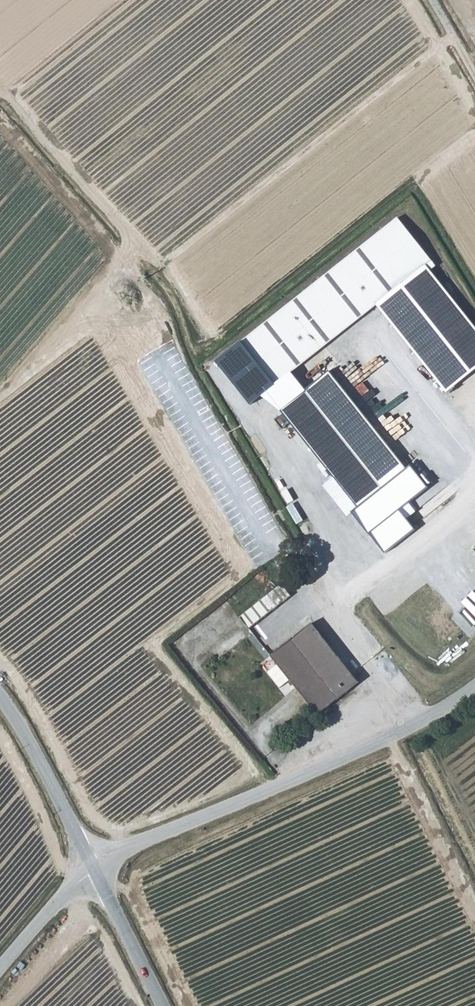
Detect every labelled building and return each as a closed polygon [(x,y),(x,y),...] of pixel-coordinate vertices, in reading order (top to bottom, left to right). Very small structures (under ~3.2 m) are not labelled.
[(240,344),(289,404),(304,391),(291,374),(376,306),(425,366),(473,326),(429,271),(435,266),(396,219),(240,344)] [(474,370),(474,329),(473,326),(425,366),(447,392),(474,370)] [(348,356),(370,382),(396,414),(409,404),(367,351),(355,360),(350,354),(348,356)] [(348,356),(304,391),(289,404),(280,411),(358,507),(353,512),(370,534),(400,510),(428,487),(411,465),(417,460),(412,453),(401,461),(335,380),(344,374),(358,391),(370,382),(348,356)] [(384,424),(396,414),(370,382),(358,391),(384,424)] [(406,517),(400,510),(370,534),(377,543),(406,517)] [(416,529),(406,517),(377,543),(386,553),(416,529)] [(250,630),(291,597),(282,585),(240,618),(250,630)] [(359,681),(329,644),(312,623),(271,656),(305,699),(318,715),(359,681)]
